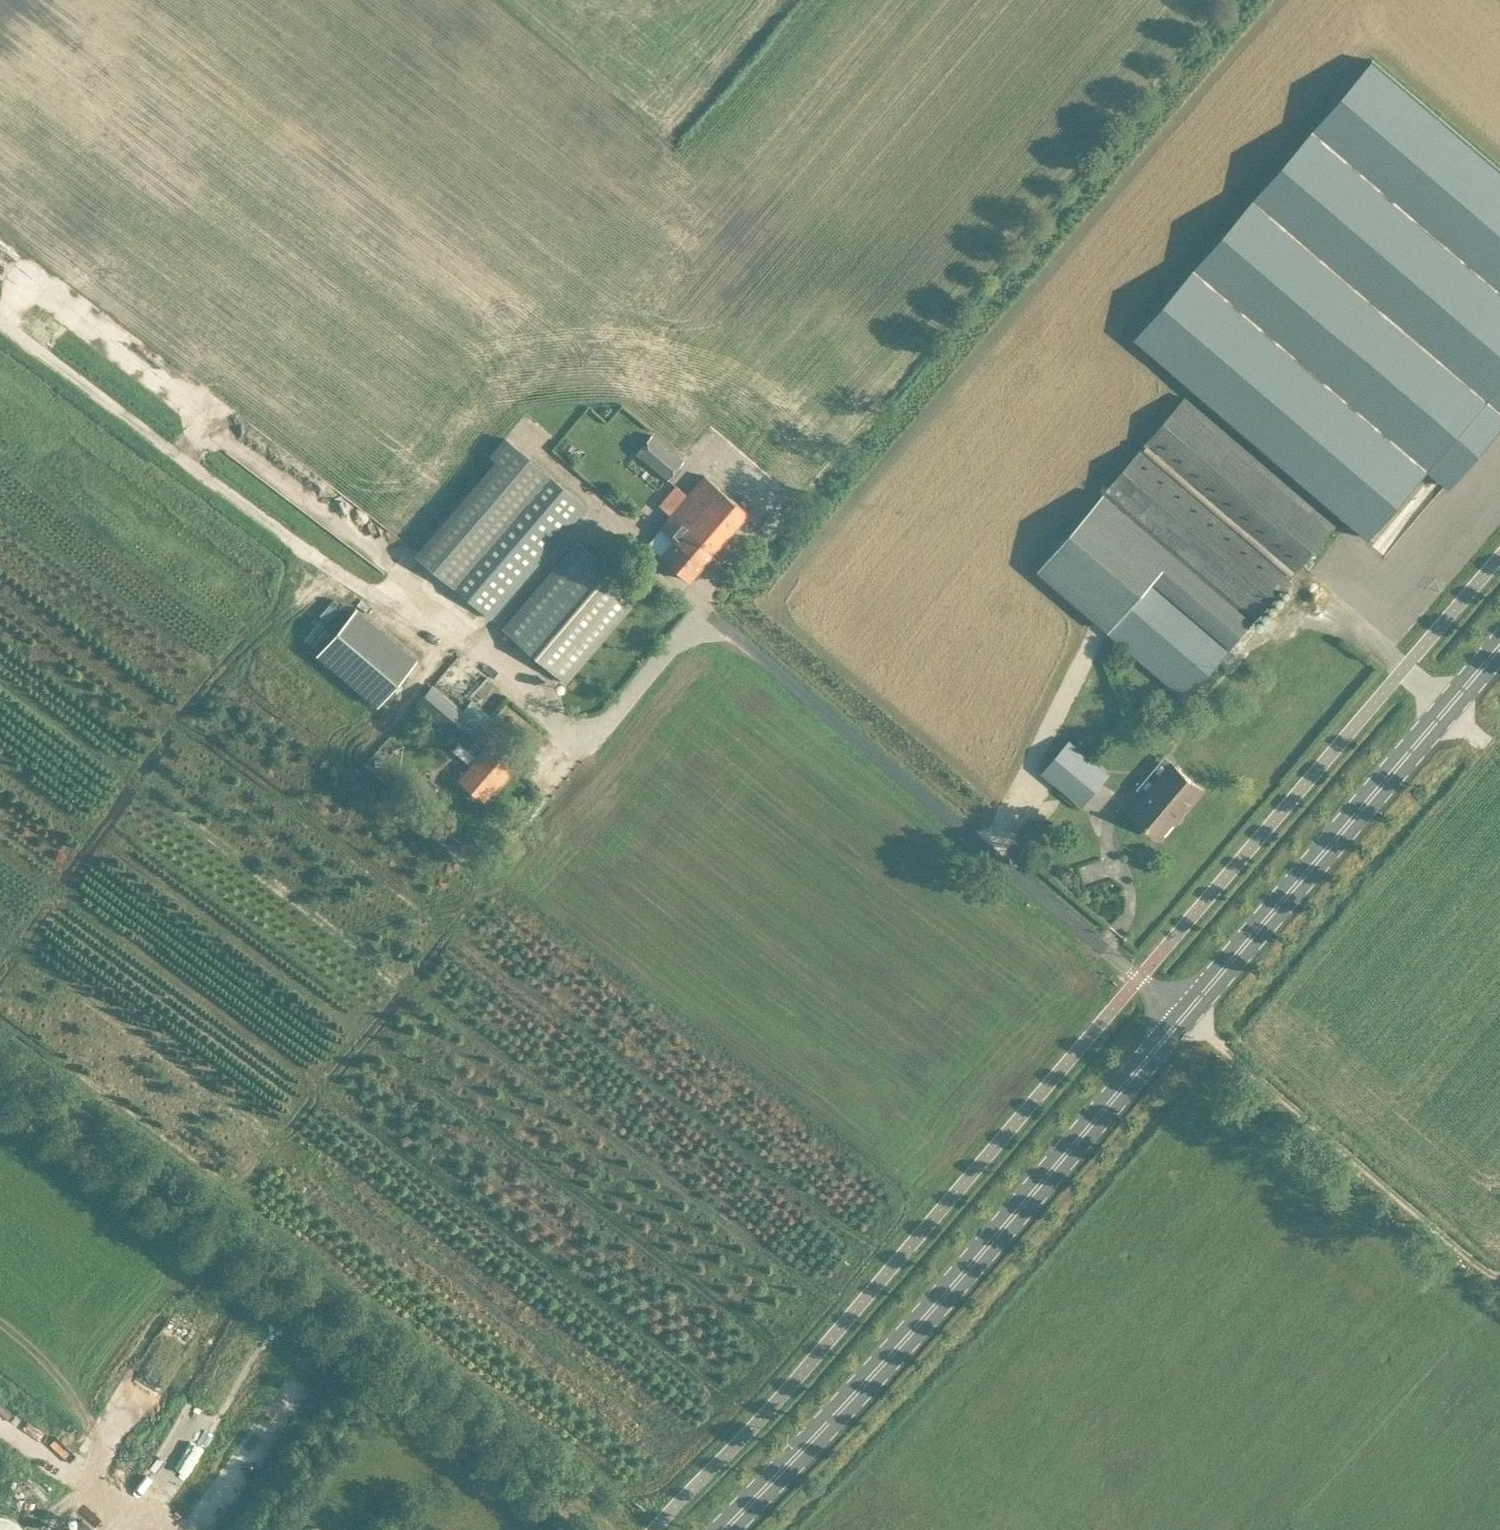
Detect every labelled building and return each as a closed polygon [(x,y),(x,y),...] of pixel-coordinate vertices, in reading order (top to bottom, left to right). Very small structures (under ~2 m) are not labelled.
[(1134,336),(1350,522),(1368,537),(1369,537),(1427,469),(1433,474),(1446,485),(1449,487),(1499,428),(1499,169),(1371,59),(1134,336)] [(1253,621),(1285,583),(1288,586),(1292,581),(1289,578),(1335,525),(1186,397),(1038,569),(1188,697),(1232,646),(1231,645),(1252,621),(1253,621)] [(635,453),(667,480),(683,460),(651,434),(635,453)] [(586,506),(506,437),(490,455),(499,462),(418,556),(490,617),(586,506)] [(705,475),(647,542),(661,554),(660,555),(689,580),(747,511),(705,475)] [(502,627),(566,682),(640,595),(577,541),(502,627)] [(319,652),(379,706),(422,659),(362,605),(319,652)] [(459,778),(468,786),(483,799),(509,768),(485,748),(483,749),(474,741),(483,729),(432,685),(416,703),(478,755),(459,778)] [(1088,773),(1096,763),(1070,741),(1044,771),(1070,793),(1062,786),(1070,777),(1091,794),(1100,783),(1088,773)] [(1131,813),(1159,836),(1178,814),(1180,816),(1203,789),(1173,764),(1131,813)] [(23,1528),(21,1526),(19,1524),(17,1522),(15,1520),(12,1518),(9,1517),(7,1516),(4,1515),(1,1514),(0,1514),(0,1529),(24,1529),(23,1528)] [(83,1518),(73,1529),(97,1529),(83,1518)]
